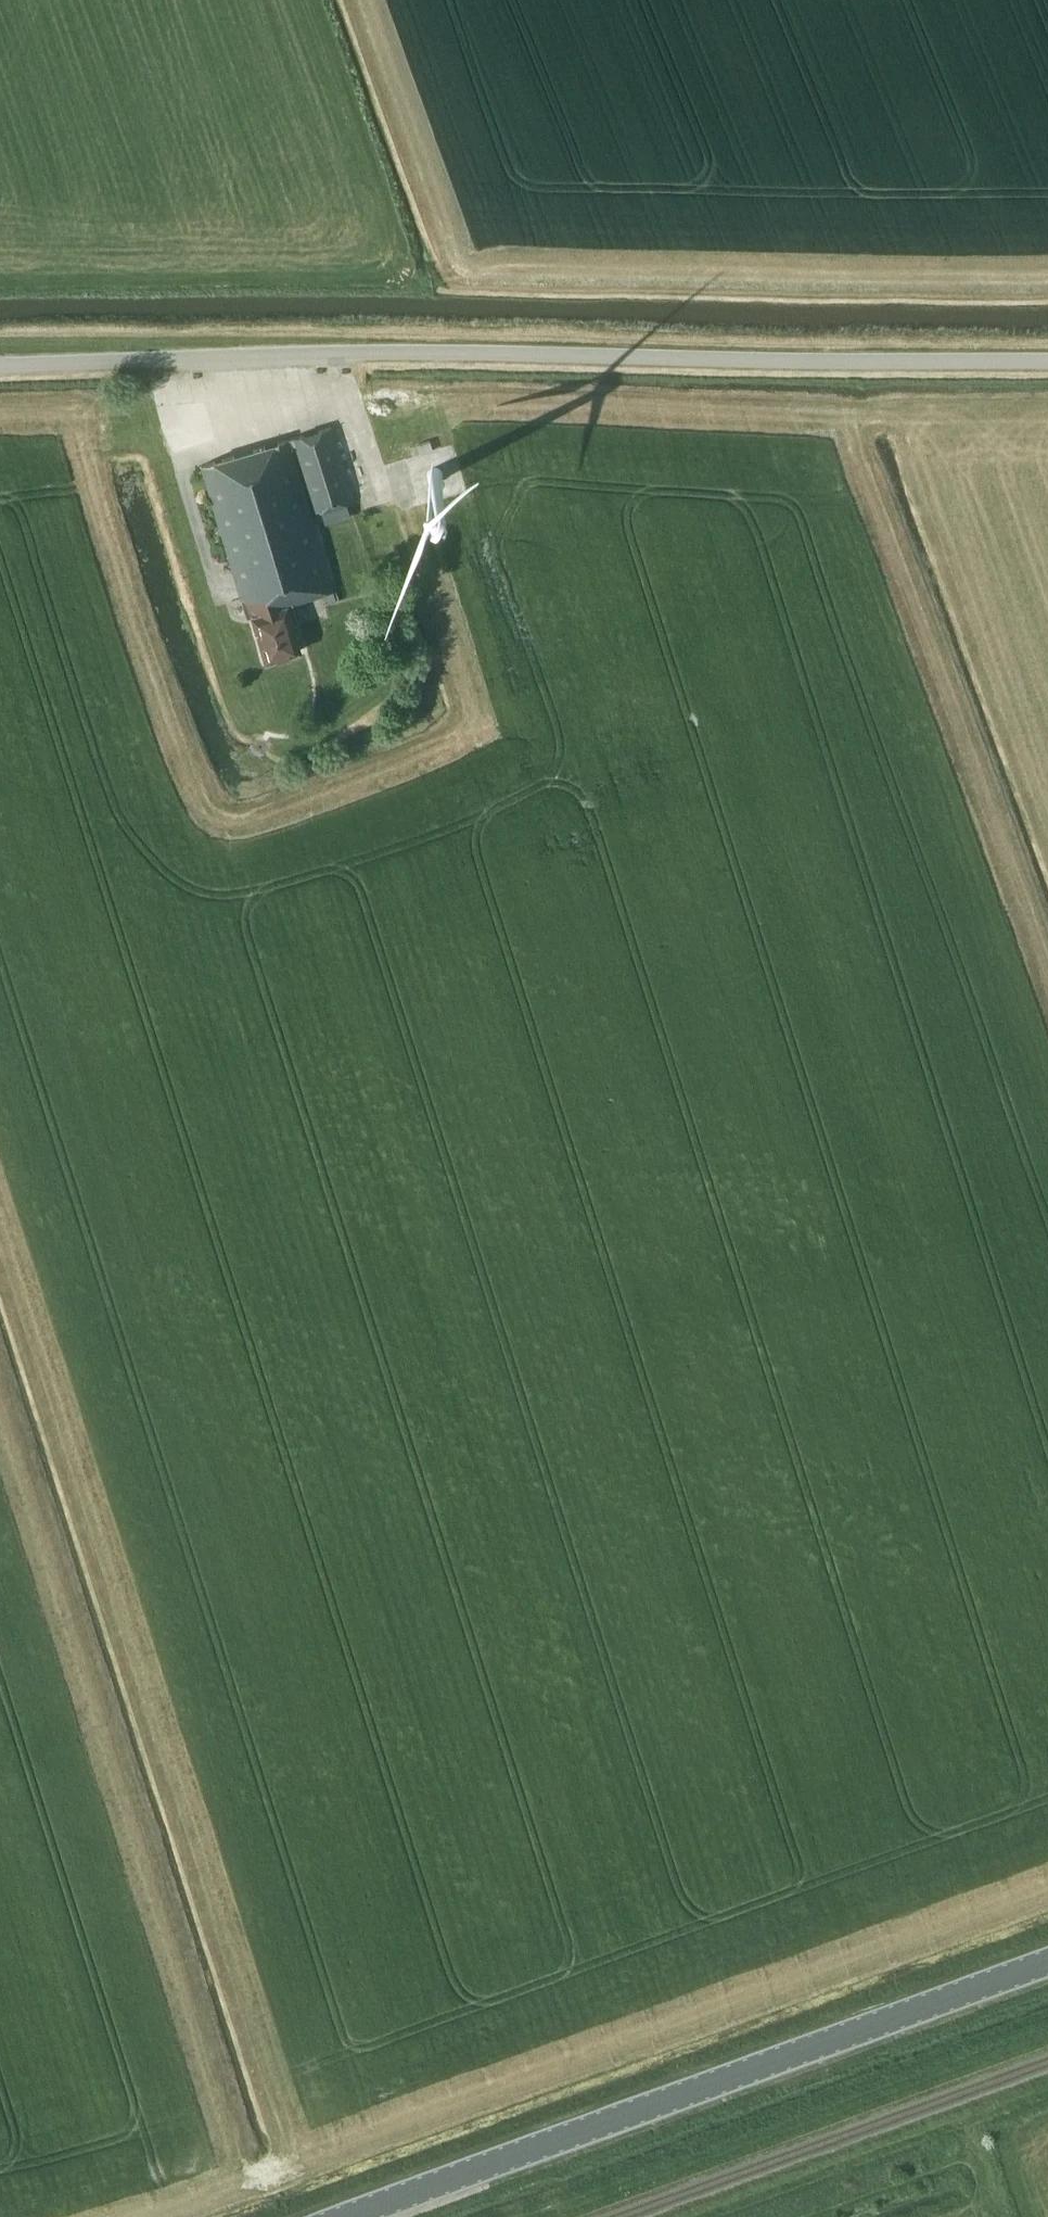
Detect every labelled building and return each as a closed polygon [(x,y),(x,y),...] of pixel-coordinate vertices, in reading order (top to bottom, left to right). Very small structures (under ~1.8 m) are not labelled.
[(352,498),(329,425),(202,465),(248,615),(251,614),(266,660),(304,648),(295,622),(298,619),(293,600),(333,588),(309,512),(352,498)] [(446,479),(441,462),(424,467),(429,484),(446,479)]
